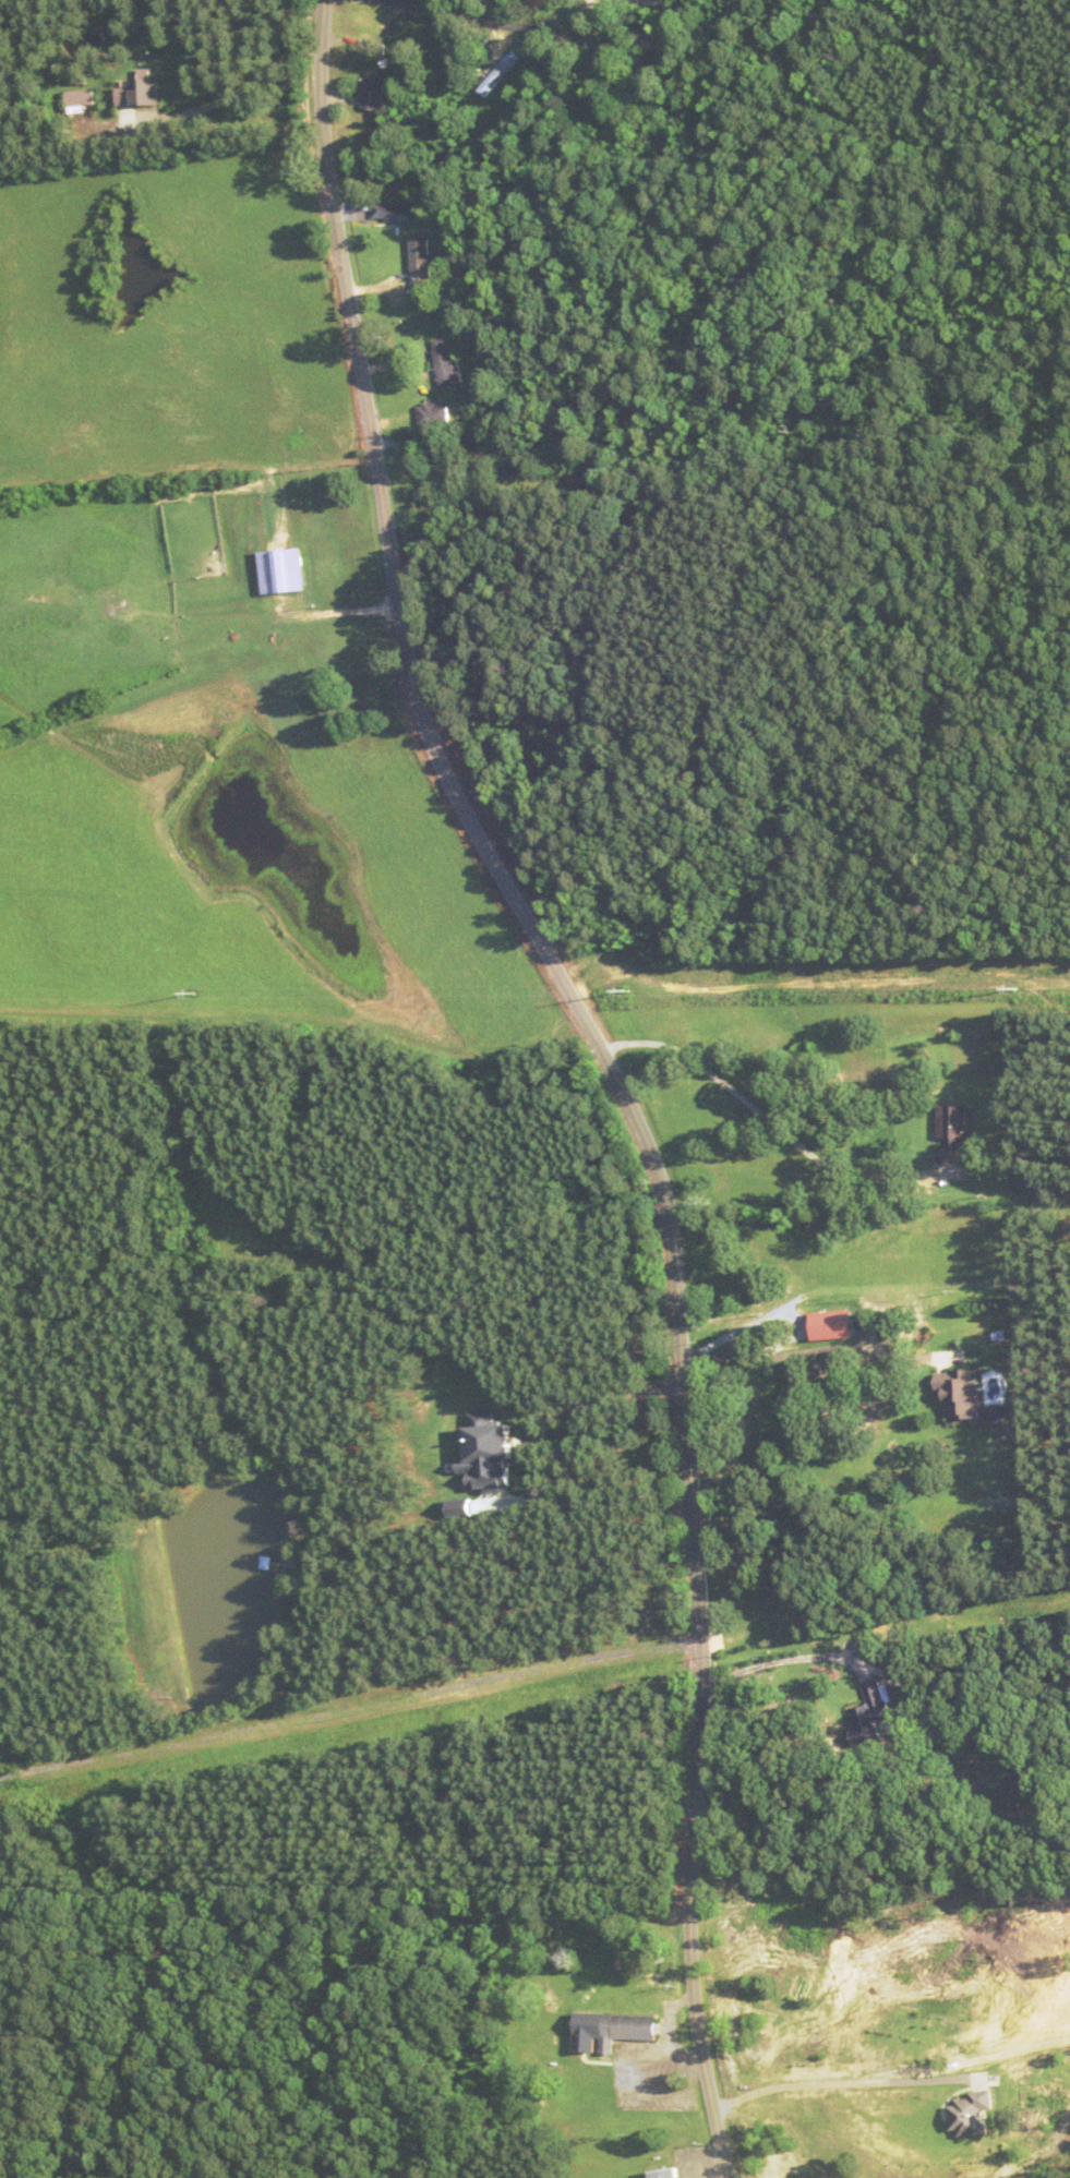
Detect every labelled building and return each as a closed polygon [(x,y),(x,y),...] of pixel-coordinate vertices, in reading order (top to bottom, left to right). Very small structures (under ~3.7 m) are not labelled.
[(535,9),(549,0),(529,0),(535,9)] [(488,96),(521,58),(512,50),(478,88),(488,96)] [(361,109),(381,111),(385,70),(365,68),(361,109)] [(371,222),(416,222),(416,203),(371,203),(371,222)] [(432,287),(431,255),(429,255),(428,237),(409,238),(411,288),(432,287)] [(431,341),(439,387),(462,383),(456,345),(445,347),(444,338),(431,341)] [(449,424),(446,402),(416,406),(419,428),(449,424)] [(263,593),(306,590),(302,547),(259,551),(263,593)] [(939,1160),(965,1160),(965,1105),(939,1105),(939,1160)] [(977,1369),(934,1370),(934,1392),(945,1392),(946,1418),(979,1417),(977,1369)] [(848,1708),(855,1744),(880,1738),(877,1720),(891,1716),(888,1699),(848,1708)] [(578,2009),(576,2047),(598,2049),(599,2034),(604,2034),(603,2048),(615,2049),(616,2036),(658,2038),(660,2014),(578,2009)] [(653,2177),(681,2177),(678,2163),(651,2166),(653,2177)]
